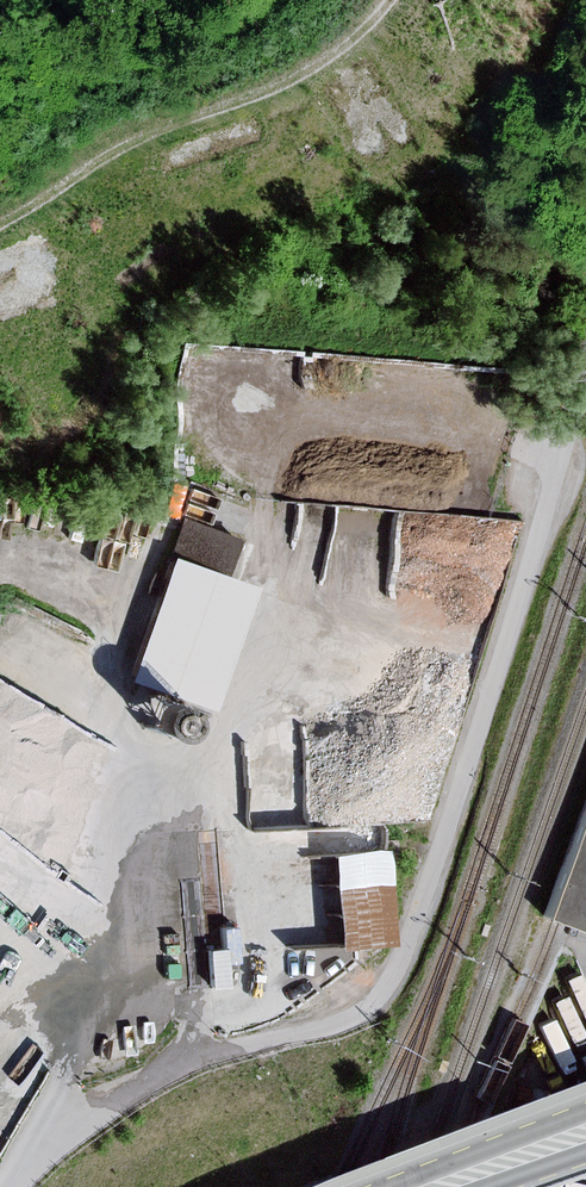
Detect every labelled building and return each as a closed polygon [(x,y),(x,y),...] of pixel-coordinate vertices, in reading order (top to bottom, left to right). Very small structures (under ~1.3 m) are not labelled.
[(182,518),(169,554),(220,573),(233,536),(182,518)] [(169,554),(125,676),(206,705),(249,583),(220,573),(169,554)] [(146,724),(151,727),(157,729),(163,728),(168,725),(172,721),(175,716),(175,710),(174,705),(171,700),(167,696),(162,694),(156,693),(150,695),(145,698),(142,703),(140,709),(140,714),(142,720),(146,724)] [(544,916),(557,921),(585,933),(585,802),(544,916)] [(381,852),(329,856),(337,948),(389,943),(381,852)] [(220,947),(204,948),(208,986),(226,985),(224,960),(234,959),(231,925),(218,926),(220,947)]
